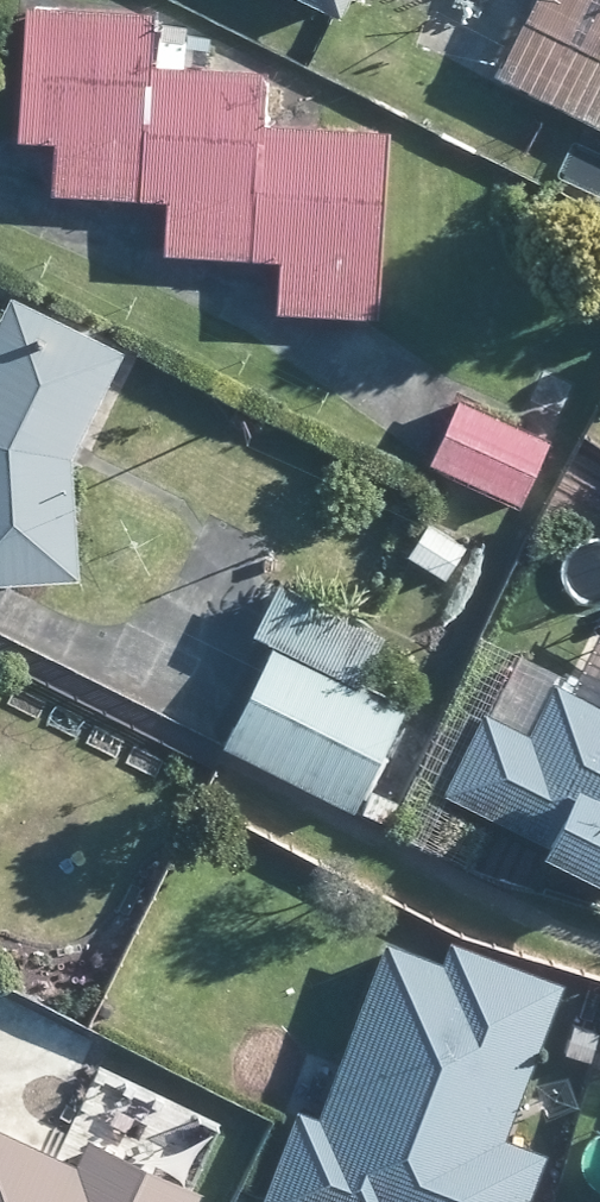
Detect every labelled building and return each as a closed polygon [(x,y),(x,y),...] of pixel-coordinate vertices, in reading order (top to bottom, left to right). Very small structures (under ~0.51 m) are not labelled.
[(327,21),(337,0),(285,0),(327,21)] [(486,76),(599,133),(599,0),(524,0),(486,76)] [(131,202),(136,70),(139,14),(18,10),(11,8),(6,124),(6,143),(45,146),(43,198),(131,202)] [(241,262),(247,125),(249,74),(136,70),(131,202),(154,204),(151,259),(241,262)] [(247,125),(241,262),(274,264),(271,319),(367,322),(367,313),(376,131),(320,128),(247,125)] [(559,187),(578,154),(528,125),(509,158),(559,187)] [(77,414),(106,351),(0,300),(0,584),(13,583),(64,581),(59,479),(56,454),(67,433),(77,414)] [(553,417),(569,386),(540,373),(525,403),(553,417)] [(540,440),(523,432),(450,398),(425,452),(419,466),(508,508),(514,496),(540,440)] [(457,547),(418,522),(396,555),(436,580),(457,547)] [(211,745),(338,811),(392,708),(345,683),(369,635),(266,583),(242,631),(264,644),(211,745)] [(544,683),(518,737),(487,722),(472,713),(431,793),(526,842),(519,856),(599,897),(599,711),(544,683)] [(354,811),(379,822),(387,803),(362,790),(354,811)] [(514,1081),(550,987),(441,946),(434,966),(375,943),(331,1061),(307,1120),(286,1113),(252,1201),(515,1201),(533,1156),(509,1146),(491,1139),(514,1081)] [(0,1136),(0,1201),(192,1201),(196,1193),(87,1145),(76,1170),(0,1136)]
